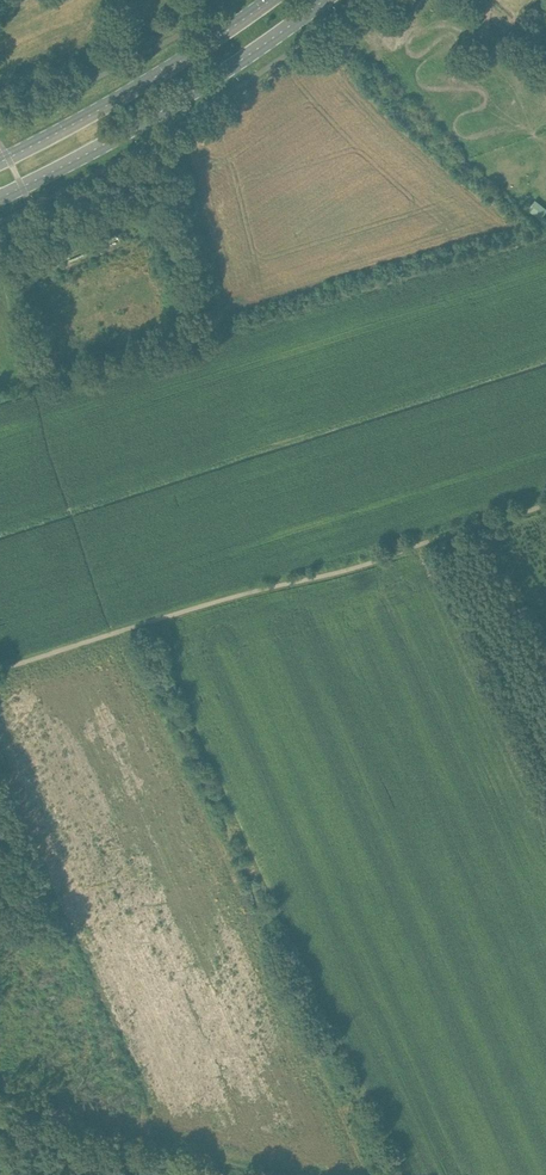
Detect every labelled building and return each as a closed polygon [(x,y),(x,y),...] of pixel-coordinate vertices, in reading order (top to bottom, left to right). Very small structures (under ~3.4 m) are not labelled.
[(479,11),(487,2),(485,0),(480,0),(474,7),(479,11)] [(535,199),(527,208),(539,218),(545,210),(545,208),(535,199)]
